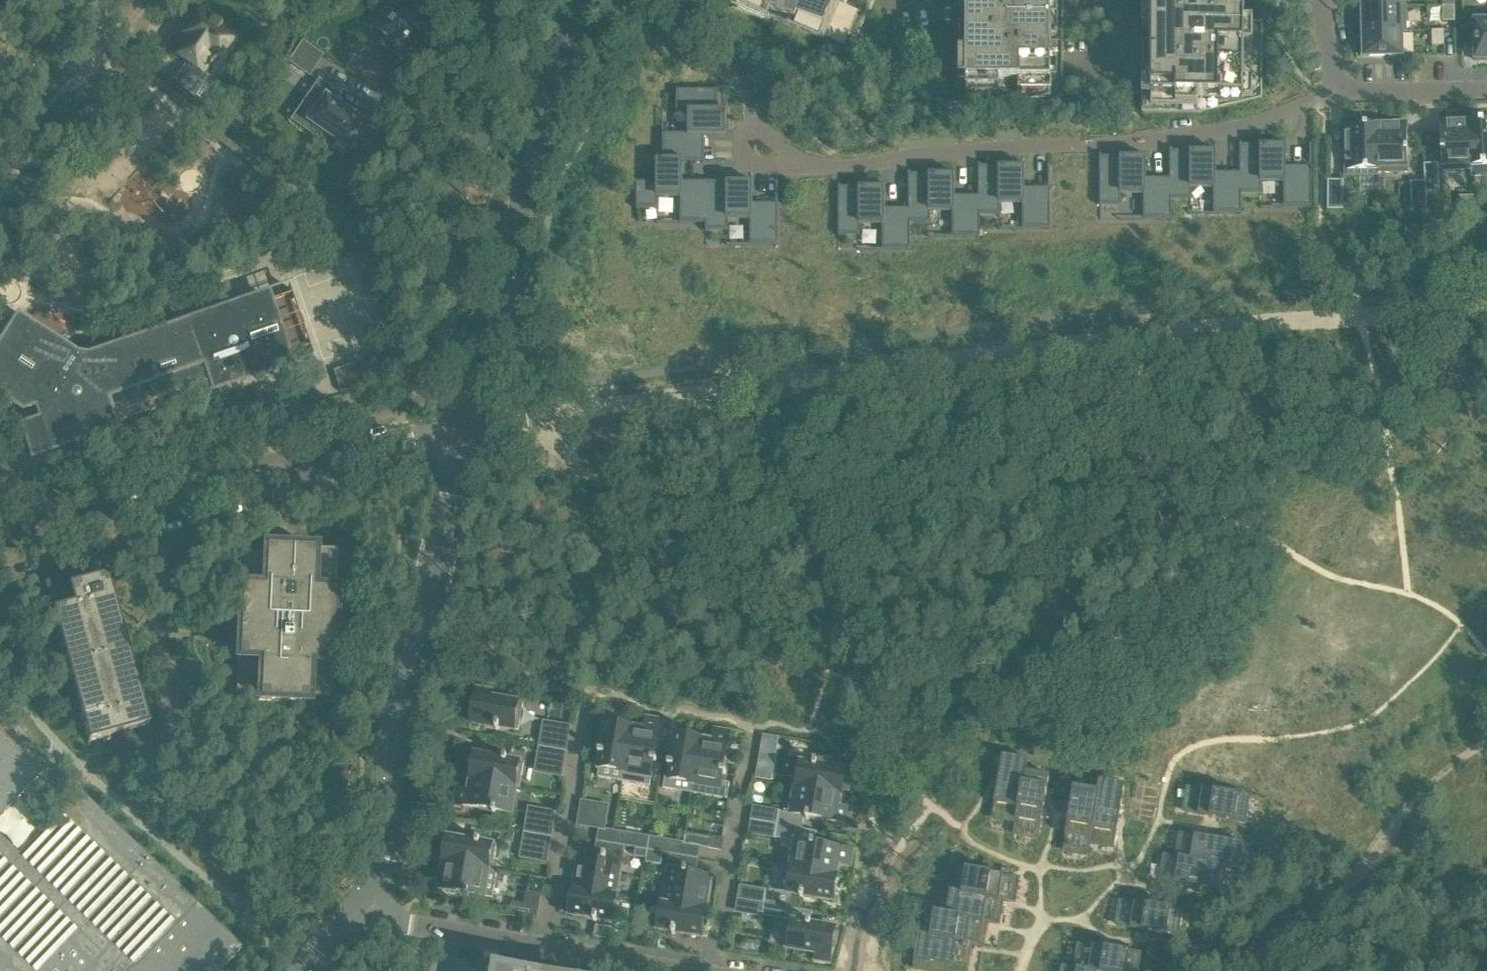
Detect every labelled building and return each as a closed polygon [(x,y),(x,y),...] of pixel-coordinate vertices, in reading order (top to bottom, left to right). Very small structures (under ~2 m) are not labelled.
[(436,36),(433,34),(425,27),(431,19),(425,14),(431,6),(423,0),(392,0),(391,0),(399,7),(381,30),(391,38),(385,45),(409,64),(420,50),(423,52),(436,36)] [(845,50),(865,4),(867,0),(735,0),(845,50)] [(955,97),(1063,98),(1063,62),(1064,0),(955,0),(955,97)] [(1143,113),(1200,113),(1263,98),(1263,18),(1244,18),(1244,0),(1143,0),(1143,113)] [(1454,6),(1443,6),(1443,22),(1455,22),(1454,6)] [(1400,8),(1360,8),(1360,23),(1363,23),(1363,32),(1400,32),(1405,32),(1405,8),(1400,8)] [(174,80),(196,100),(206,84),(198,78),(214,55),(218,59),(235,34),(201,10),(184,34),(189,38),(187,41),(185,39),(177,50),(179,52),(177,55),(187,62),(174,80)] [(1477,17),(1476,62),(1486,62),(1486,17),(1477,17)] [(1444,30),(1432,30),(1433,46),(1444,46),(1444,30)] [(1400,32),(1363,32),(1363,41),(1361,41),(1361,56),(1401,56),(1400,32)] [(308,78),(321,58),(301,45),(288,65),(308,78)] [(354,51),(346,62),(373,81),(381,70),(354,51)] [(354,150),(363,137),(359,135),(365,125),(333,104),(339,95),(318,81),(312,90),(309,95),(321,103),(308,123),(349,150),(350,148),(354,150)] [(664,134),(663,160),(682,160),(682,162),(705,162),(705,135),(728,135),(728,133),(727,133),(727,110),(719,110),(719,92),(720,92),(720,90),(677,90),(677,92),(679,92),(679,111),(691,111),(691,134),(685,134),(664,134)] [(1460,123),(1460,120),(1440,121),(1443,174),(1473,172),(1470,122),(1460,123)] [(1486,179),(1486,121),(1470,122),(1473,172),(1473,180),(1486,179)] [(1386,126),(1375,126),(1376,174),(1407,173),(1406,123),(1386,123),(1386,126)] [(1375,126),(1345,127),(1346,178),(1374,177),(1374,174),(1376,174),(1375,126)] [(1312,167),(1312,145),(1309,145),(1309,167),(1285,167),(1285,143),(1283,143),(1283,145),(1242,145),(1242,143),(1240,143),(1240,173),(1240,183),(1242,183),(1242,192),(1261,192),(1261,181),(1284,181),(1284,187),(1284,208),(1312,208),(1312,169),(1313,169),(1313,167),(1312,167)] [(1242,192),(1242,183),(1240,183),(1240,173),(1215,173),(1216,149),(1213,149),(1213,151),(1172,151),(1172,149),(1170,149),(1170,179),(1170,188),(1172,188),(1172,198),(1191,198),(1191,187),(1214,187),(1214,193),(1214,214),(1242,214),(1242,208),(1242,192)] [(1172,198),(1172,188),(1170,188),(1170,179),(1145,179),(1145,155),(1143,155),(1143,157),(1102,157),(1102,155),(1100,155),(1100,207),(1102,207),(1102,205),(1121,205),(1121,193),(1144,193),(1144,199),(1144,220),(1172,220),(1172,214),(1172,198)] [(637,182),(637,210),(658,210),(658,202),(681,202),(681,223),(706,223),(706,231),(707,231),(708,181),(706,181),(706,182),(683,182),(682,162),(682,160),(663,160),(657,160),(657,182),(637,182)] [(1439,163),(1424,164),(1425,194),(1440,193),(1439,163)] [(1051,188),(1051,166),(1048,166),(1048,188),(1024,188),(1024,165),(1022,164),(1022,166),(981,166),(981,164),(979,164),(979,196),(979,205),(980,205),(980,214),(1000,214),(1000,202),(1023,202),(1023,208),(1023,230),(1051,230),(1051,190),(1052,191),(1052,188),(1051,188)] [(979,205),(979,196),(954,196),(954,172),(952,172),(952,174),(911,174),(911,172),(909,172),(909,209),(909,215),(910,215),(910,222),(930,221),(930,210),(953,210),(953,216),(953,237),(981,237),(981,230),(980,214),(980,205),(979,205)] [(708,181),(707,231),(708,231),(708,229),(728,229),(728,218),(751,218),(751,224),(750,245),(779,245),(779,206),(780,206),(780,204),(779,204),(779,182),(776,182),(776,203),(752,203),(752,180),(749,180),(749,182),(709,182),(709,181),(708,181)] [(1330,182),(1330,210),(1342,210),(1342,182),(1330,182)] [(1425,183),(1409,183),(1410,213),(1426,212),(1425,183)] [(841,185),(839,185),(839,236),(841,236),(841,234),(860,234),(860,223),(883,223),(883,229),(883,250),(911,250),(910,238),(910,222),(910,215),(909,215),(909,209),(884,209),(884,185),(882,185),(882,187),(841,187),(841,185)] [(28,457),(118,426),(117,425),(115,426),(114,424),(126,420),(131,423),(137,424),(143,422),(148,417),(150,411),(247,378),(247,376),(243,378),(241,371),(252,367),(253,369),(309,351),(311,358),(313,358),(307,342),(304,342),(305,336),(305,330),(304,324),(302,318),(299,312),(296,308),(291,304),(292,302),(293,302),(289,289),(287,290),(290,297),(234,315),(234,316),(223,319),(221,313),(224,311),(224,310),(87,358),(75,356),(15,316),(14,317),(17,319),(12,328),(7,331),(3,334),(0,337),(0,344),(1,344),(0,346),(0,395),(23,410),(28,410),(41,406),(44,416),(20,424),(18,429),(28,457)] [(360,386),(352,364),(334,371),(341,393),(360,386)] [(329,696),(336,547),(264,544),(264,550),(240,549),(235,680),(258,681),(257,700),(306,702),(306,695),(329,696)] [(106,757),(153,744),(106,575),(71,584),(77,607),(52,614),(87,742),(101,738),(106,757)] [(492,691),(478,688),(475,707),(471,706),(469,717),(473,718),(472,723),(497,727),(496,730),(499,730),(499,728),(519,731),(524,703),(491,698),(492,691)] [(633,730),(624,782),(650,786),(654,762),(657,763),(657,760),(655,759),(661,721),(646,718),(644,732),(633,730)] [(624,782),(633,730),(633,728),(607,723),(602,752),(600,752),(599,755),(602,755),(598,777),(624,782)] [(702,742),(693,794),(728,799),(730,783),(722,782),(723,774),(726,775),(727,772),(724,771),(730,733),(716,730),(713,743),(702,742)] [(541,746),(565,750),(567,739),(543,734),(541,746)] [(702,739),(676,735),(671,764),(669,764),(668,767),(671,767),(669,778),(665,777),(663,789),(693,794),(702,742),(702,739)] [(563,762),(565,750),(541,746),(539,758),(563,762)] [(471,780),(473,780),(515,788),(520,788),(525,762),(507,759),(508,757),(505,756),(504,759),(475,754),(471,780)] [(994,771),(992,780),(999,781),(993,816),(1017,820),(1025,772),(1027,759),(1003,755),(1000,772),(994,771)] [(761,759),(757,778),(769,781),(773,761),(761,759)] [(796,787),(840,795),(844,769),(800,762),(796,787)] [(1017,820),(1015,832),(1039,836),(1045,799),(1052,800),(1054,791),(1047,790),(1049,776),(1025,772),(1017,820)] [(511,814),(515,788),(473,780),(471,792),(458,789),(455,804),(494,811),(493,813),(496,814),(497,811),(511,814)] [(1099,792),(1090,840),(1115,844),(1125,784),(1101,780),(1099,792)] [(1191,787),(1187,813),(1247,823),(1251,798),(1191,787)] [(780,812),(778,825),(802,829),(805,817),(807,817),(806,820),(809,820),(810,817),(848,824),(851,809),(837,807),(839,796),(797,788),(793,814),(780,812)] [(1065,801),(1064,810),(1070,811),(1064,848),(1088,852),(1090,840),(1099,792),(1074,788),(1072,802),(1065,801)] [(242,948),(79,791),(19,855),(0,837),(0,970),(220,970),(242,948)] [(603,830),(605,819),(581,815),(579,826),(603,830)] [(528,821),(526,833),(550,837),(553,825),(528,821)] [(778,825),(776,838),(792,841),(788,867),(835,875),(837,863),(850,866),(853,851),(815,844),(817,832),(802,829),(778,825)] [(526,833),(524,845),(548,849),(550,837),(526,833)] [(1184,834),(1180,858),(1228,866),(1240,868),(1244,844),(1230,841),(1231,835),(1222,833),(1221,840),(1184,834)] [(625,834),(623,846),(648,850),(649,838),(625,834)] [(721,838),(711,836),(709,848),(719,850),(721,838)] [(443,863),(446,863),(493,869),(497,845),(480,842),(480,840),(477,839),(477,842),(448,837),(443,863)] [(649,838),(648,850),(672,854),(674,842),(649,838)] [(636,848),(635,856),(646,858),(648,850),(636,848)] [(663,853),(648,850),(646,862),(661,864),(663,853)] [(604,858),(579,853),(578,861),(580,861),(579,869),(575,868),(573,880),(575,880),(574,889),(616,896),(622,861),(607,858),(607,856),(604,855),(604,858)] [(1168,856),(1164,880),(1224,890),(1228,866),(1180,858),(1168,856)] [(498,870),(493,869),(446,863),(444,874),(430,872),(428,887),(466,893),(466,896),(469,897),(469,894),(493,898),(498,870)] [(767,889),(765,904),(789,908),(792,894),(801,896),(801,898),(804,899),(804,896),(833,901),(837,875),(835,875),(788,867),(783,866),(779,891),(767,889)] [(345,877),(334,868),(328,877),(339,885),(345,877)] [(684,871),(669,869),(663,904),(705,911),(706,903),(709,903),(711,891),(707,891),(709,883),(711,883),(712,876),(687,872),(688,869),(685,869),(684,871)] [(967,869),(963,893),(1011,901),(1013,889),(1018,890),(1020,878),(967,869)] [(541,895),(547,879),(531,877),(528,893),(541,895)] [(597,919),(612,922),(616,896),(574,889),(570,915),(594,919),(594,921),(597,922),(597,919)] [(951,891),(947,915),(995,923),(997,910),(1003,911),(1004,901),(1011,902),(1011,901),(963,893),(951,891)] [(1123,902),(1120,926),(1180,936),(1183,912),(1145,905),(1146,898),(1137,897),(1136,904),(1123,902)] [(513,904),(511,915),(537,919),(539,908),(513,904)] [(676,933),(701,937),(705,911),(663,904),(658,930),(673,932),(673,935),(676,935),(676,933)] [(765,904),(763,916),(789,920),(784,948),(816,954),(815,961),(830,963),(833,944),(837,945),(839,934),(835,933),(836,928),(811,924),(813,912),(789,908),(765,904)] [(936,913),(932,936),(979,944),(981,932),(987,933),(989,923),(995,924),(995,923),(947,915),(936,913)] [(611,929),(596,926),(594,937),(609,939),(611,929)] [(919,934),(915,959),(927,961),(939,963),(951,965),(964,967),(966,954),(971,955),(973,945),(979,946),(979,944),(932,936),(931,936),(919,934)] [(649,937),(647,947),(655,949),(657,938),(649,937)] [(1078,969),(1089,970),(1139,970),(1142,955),(1127,953),(1129,946),(1120,944),(1118,951),(1082,945),(1078,969)] [(914,969),(924,970),(926,970),(927,961),(915,959),(914,969)] [(926,970),(938,970),(939,963),(927,961),(926,970)] [(938,970),(950,970),(951,965),(939,963),(938,970)]
